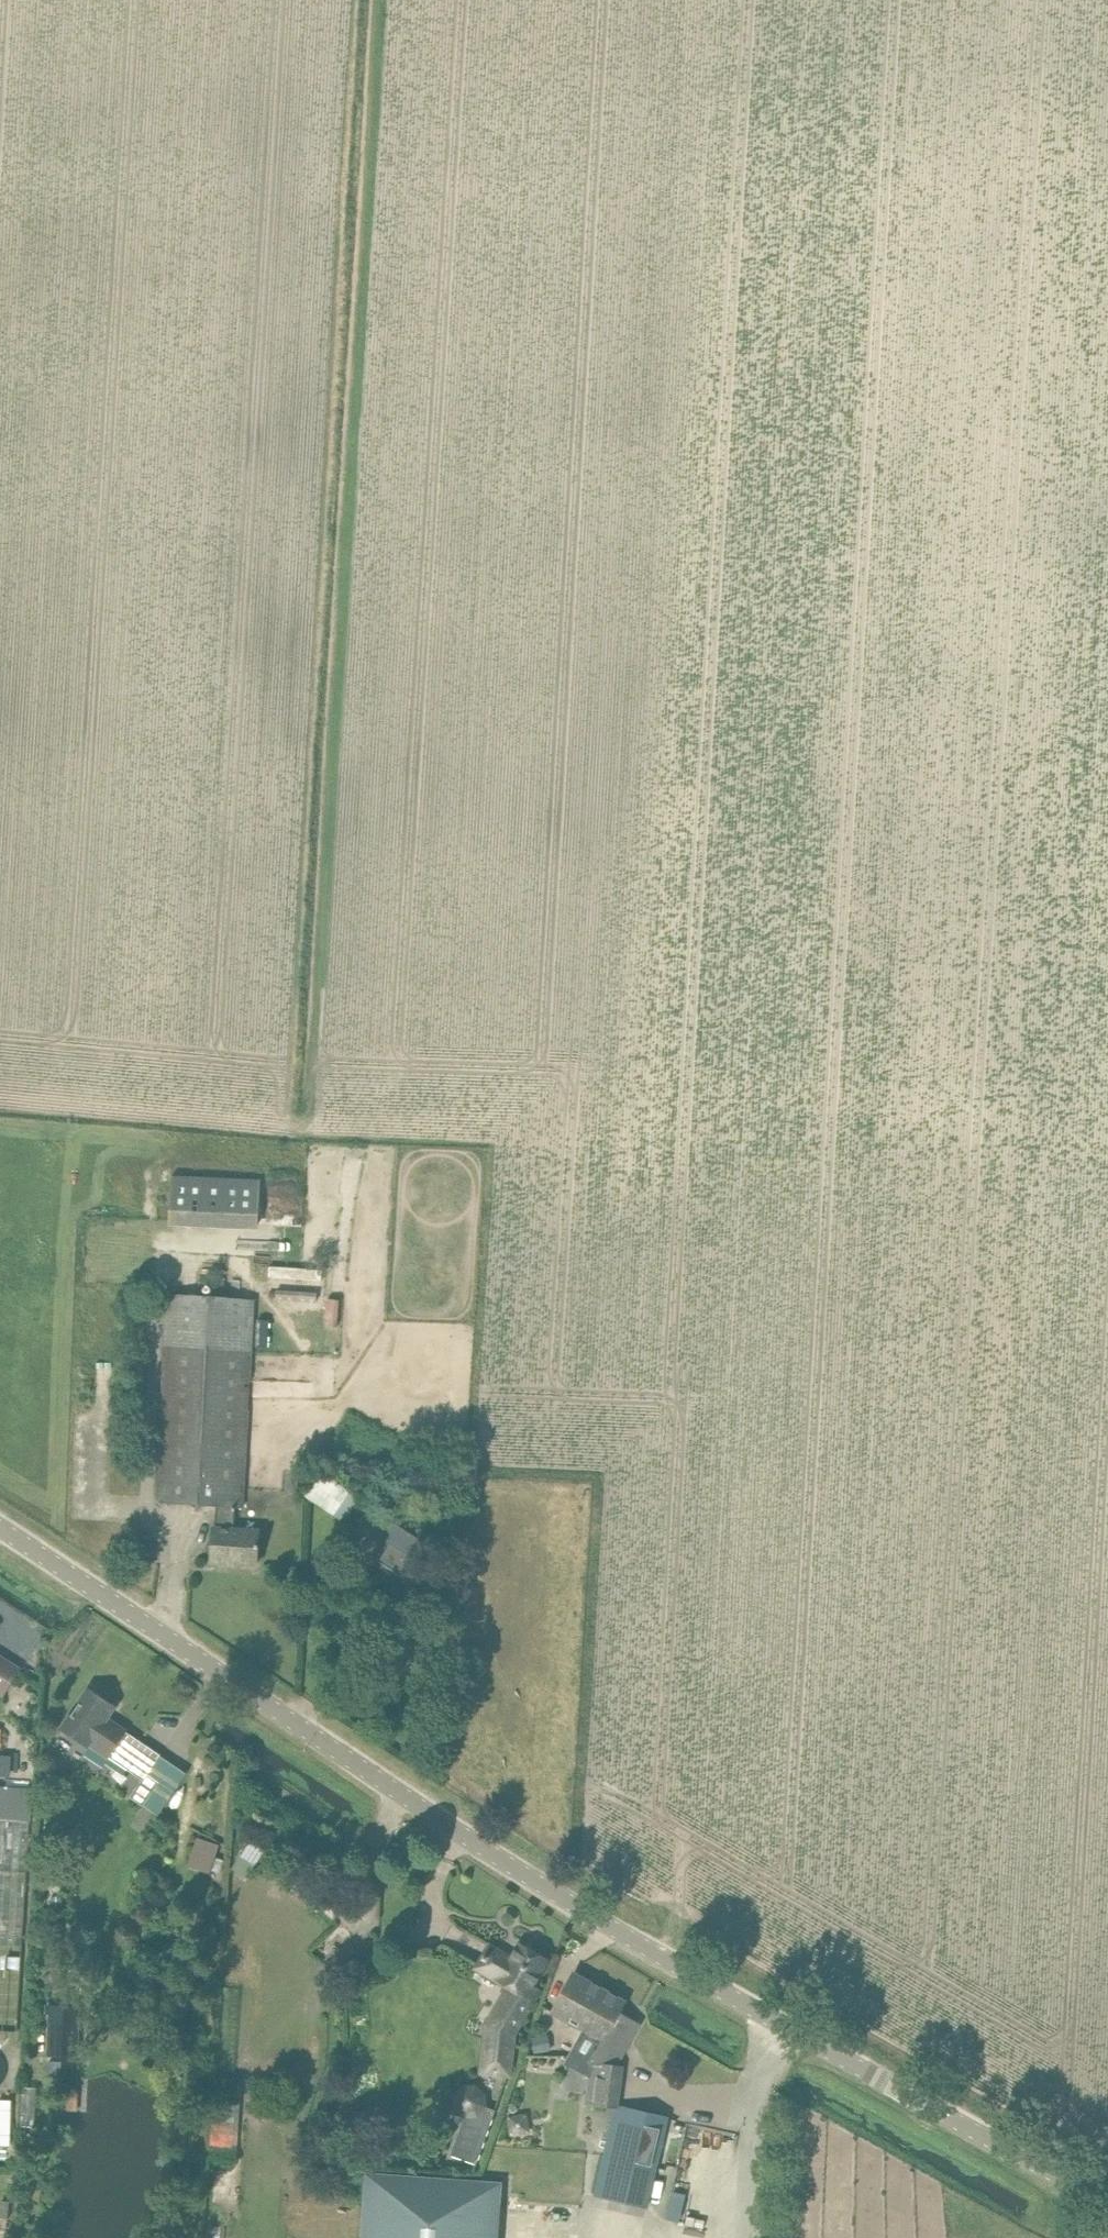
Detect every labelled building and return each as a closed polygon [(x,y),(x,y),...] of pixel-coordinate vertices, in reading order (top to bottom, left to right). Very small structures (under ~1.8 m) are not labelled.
[(258,1230),(261,1179),(173,1176),(170,1226),(258,1230)] [(277,1289),(276,1299),(317,1302),(318,1292),(277,1289)] [(259,1547),(259,1544),(260,1530),(234,1529),(236,1506),(243,1506),(257,1299),(170,1293),(157,1501),(217,1505),(216,1528),(214,1528),(212,1561),(257,1564),(258,1547),(259,1547)] [(340,1299),(328,1299),(327,1324),(338,1325),(340,1299)] [(259,1320),(256,1347),(273,1348),(275,1321),(259,1320)] [(305,1468),(303,1495),(345,1522),(361,1496),(315,1466),(305,1468)] [(380,1529),(377,1535),(391,1543),(409,1555),(418,1540),(386,1519),(380,1529)] [(391,1543),(381,1558),(405,1574),(415,1559),(409,1555),(391,1543)] [(4,1695),(21,1668),(0,1655),(0,1692),(4,1695)] [(78,1708),(63,1728),(88,1745),(90,1741),(131,1771),(133,1768),(145,1777),(132,1796),(144,1805),(160,1782),(149,1774),(154,1766),(161,1756),(105,1719),(107,1716),(114,1706),(90,1690),(78,1708)] [(11,1777),(12,1755),(0,1754),(0,1776),(11,1777)] [(0,1788),(0,2041),(16,2042),(29,1790),(0,1788)] [(199,1835),(189,1865),(212,1872),(222,1842),(199,1835)] [(511,1986),(489,2024),(483,2068),(509,2071),(511,2037),(539,1990),(532,1986),(547,1960),(521,1944),(513,1958),(491,1945),(478,1967),(511,1986)] [(616,2065),(640,2022),(619,2011),(625,2001),(573,1974),(563,1993),(553,2012),(583,2028),(564,2063),(590,2078),(586,2102),(617,2106),(622,2067),(616,2065)] [(51,2006),(50,2054),(80,2055),(82,2007),(51,2006)] [(548,2037),(531,2040),(533,2053),(551,2050),(548,2037)] [(9,2064),(0,2059),(0,2080),(9,2064)] [(239,2083),(215,2082),(212,2158),(236,2159),(239,2083)] [(454,2110),(464,2118),(451,2155),(476,2164),(495,2111),(488,2108),(486,2094),(475,2085),(462,2085),(453,2094),(454,2110)] [(11,2144),(12,2100),(0,2100),(0,2144),(11,2144)] [(647,2207),(663,2139),(668,2117),(627,2108),(622,2129),(621,2131),(611,2129),(595,2195),(647,2207)] [(530,2134),(527,2112),(506,2116),(509,2137),(530,2134)] [(362,2237),(498,2237),(502,2182),(366,2172),(362,2237)]
